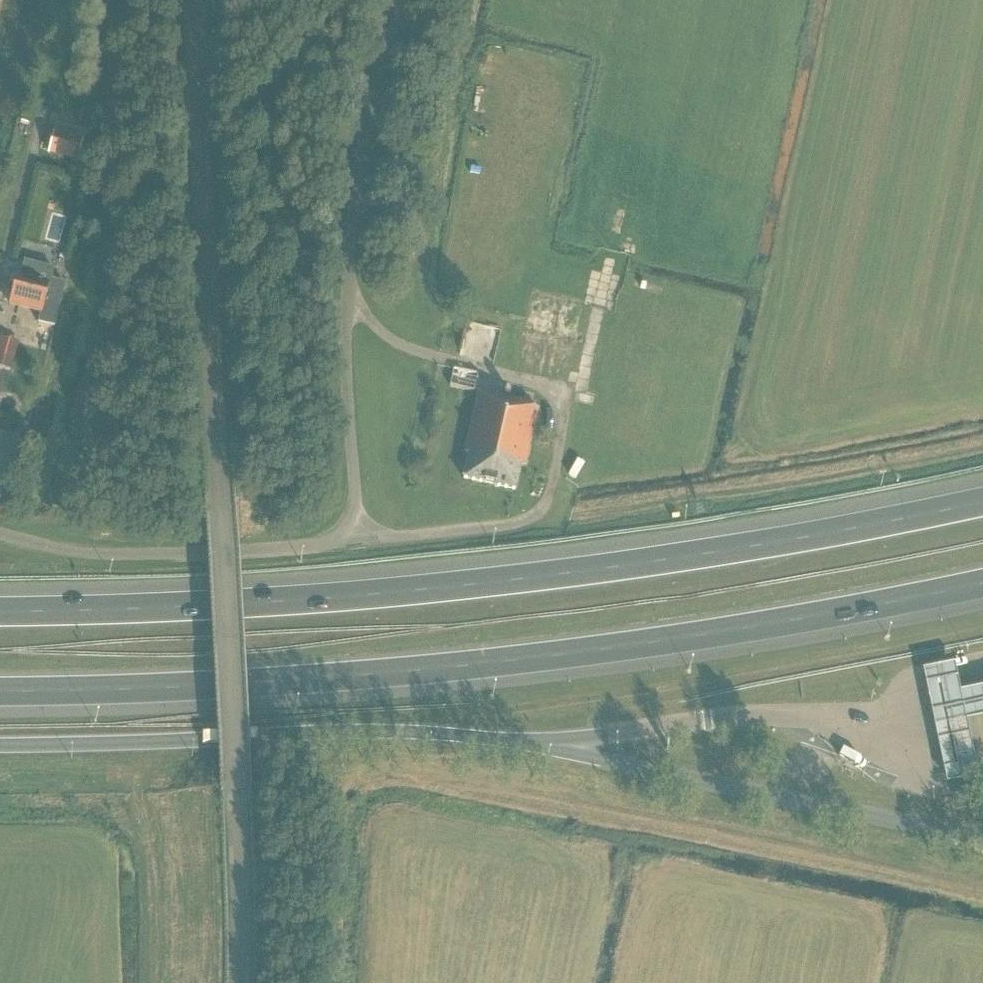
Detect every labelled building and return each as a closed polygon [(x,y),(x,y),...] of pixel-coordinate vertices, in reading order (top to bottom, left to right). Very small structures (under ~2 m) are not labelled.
[(82,142),(55,135),(50,153),(77,160),(82,142)] [(10,303),(42,312),(46,297),(61,301),(66,284),(50,280),(48,286),(16,278),(10,303)] [(23,364),(33,332),(9,325),(0,355),(0,357),(23,364)] [(478,374),(454,370),(450,388),(474,393),(478,374)] [(521,402),(478,392),(464,454),(468,455),(463,478),(516,490),(521,466),(525,467),(538,409),(520,405),(521,402)] [(27,426),(20,424),(18,432),(25,434),(27,426)] [(1,499),(9,469),(0,467),(0,499),(1,499)] [(923,665),(949,781),(980,774),(968,717),(982,714),(982,681),(961,686),(955,658),(923,665)]
